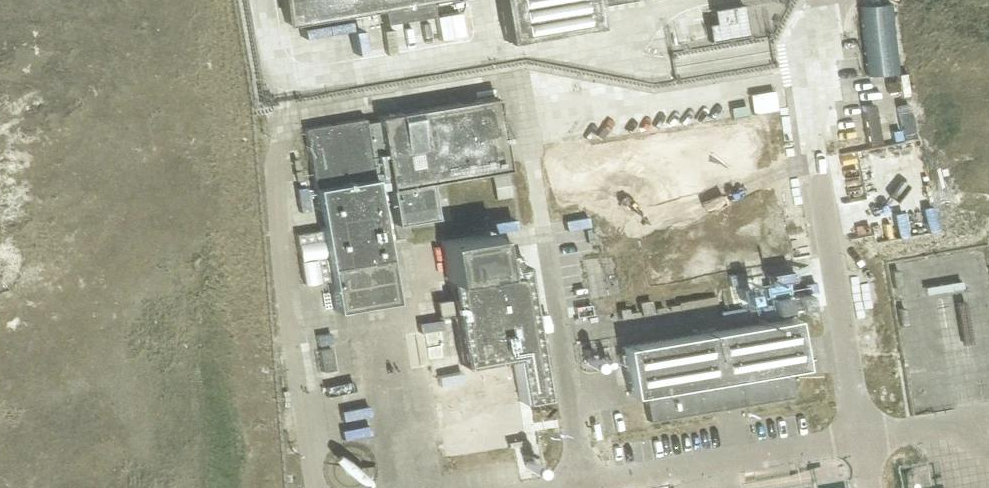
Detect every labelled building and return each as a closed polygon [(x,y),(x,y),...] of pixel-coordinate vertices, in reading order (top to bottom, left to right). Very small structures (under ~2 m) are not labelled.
[(285,22),(379,6),(381,22),(430,14),(428,0),(281,0),(285,22)] [(504,40),(597,24),(595,4),(623,0),(497,0),(504,40)] [(712,21),(704,22),(707,40),(745,33),(740,3),(710,8),(712,21)] [(506,169),(495,97),(398,113),(363,119),(373,183),(387,180),(393,223),(435,216),(429,181),(506,169)] [(373,183),(363,119),(303,129),(320,228),(328,279),(333,310),(393,299),(373,183)] [(507,172),(490,175),(494,198),(510,196),(507,172)] [(298,260),(297,260),(301,283),(328,279),(320,228),(294,233),(298,260)] [(497,233),(444,242),(450,280),(463,363),(515,355),(522,401),(548,397),(526,263),(518,265),(516,251),(500,253),(497,233)] [(714,295),(676,301),(677,303),(667,305),(667,310),(715,302),(714,295)] [(649,299),(637,301),(639,314),(651,312),(649,299)] [(620,345),(628,393),(642,391),(647,420),(790,396),(786,368),(801,365),(792,316),(620,345)] [(349,344),(317,349),(321,371),(352,365),(349,344)]
